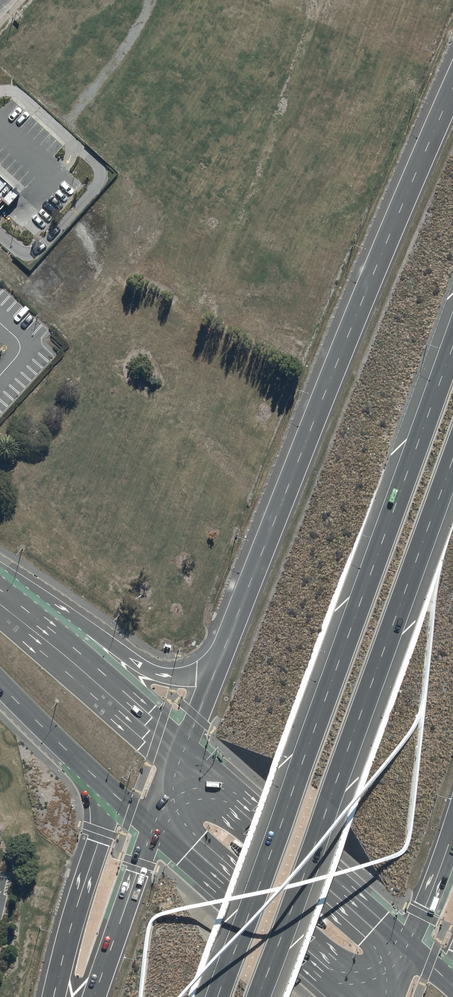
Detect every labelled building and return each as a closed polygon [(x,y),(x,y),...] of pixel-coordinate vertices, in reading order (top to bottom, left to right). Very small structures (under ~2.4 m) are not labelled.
[(4,201),(9,206),(19,195),(0,177),(0,205),(4,201)]
